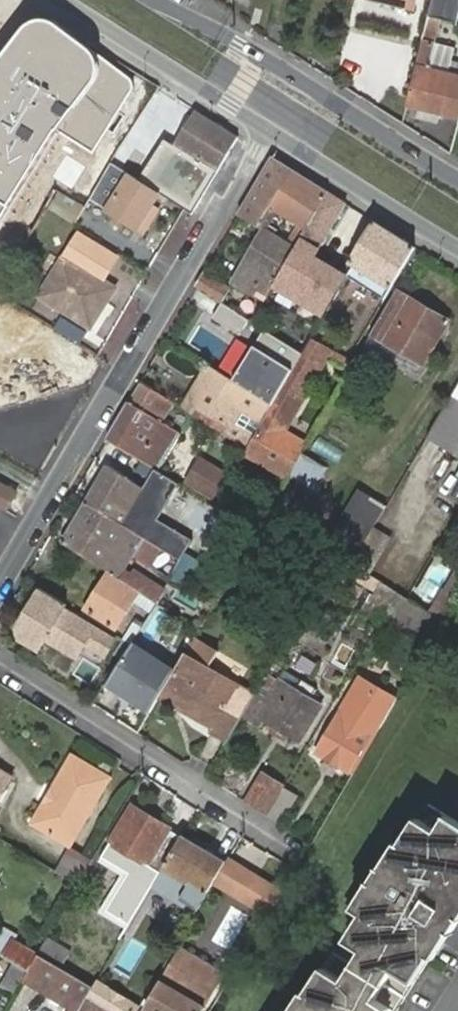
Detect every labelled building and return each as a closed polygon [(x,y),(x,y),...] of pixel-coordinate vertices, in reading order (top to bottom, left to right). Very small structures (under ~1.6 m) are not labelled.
[(432,12),(457,18),(457,0),(435,0),(432,12)] [(59,131),(95,152),(133,90),(134,83),(132,77),(102,58),(96,52),(91,43),(57,22),(46,20),(35,20),(27,25),(0,61),(0,223),(59,131)] [(457,118),(457,74),(452,72),(457,48),(435,43),(440,24),(429,21),(409,106),(457,118)] [(170,126),(185,135),(196,116),(182,107),(170,126)] [(241,137),(199,110),(196,116),(185,135),(176,151),(167,145),(153,168),(186,189),(195,175),(203,179),(193,196),(203,202),(241,137)] [(271,159),(238,216),(258,227),(270,208),(290,171),(271,159)] [(327,195),(290,171),(270,208),(276,212),(301,226),(307,229),(327,195)] [(161,193),(131,175),(108,212),(138,231),(161,193)] [(346,205),(327,195),(307,229),(300,240),(297,246),(272,287),(326,319),(353,274),(318,253),(346,205)] [(420,247),(377,220),(368,234),(360,248),(352,263),(353,274),(381,294),(374,306),(383,310),(420,247)] [(300,240),(307,229),(301,226),(291,243),(297,246),(300,240)] [(267,229),(264,233),(236,281),(265,300),(272,287),(297,246),(291,243),(276,234),(267,229)] [(72,246),(40,300),(95,333),(118,292),(92,275),(99,263),(72,246)] [(230,290),(204,274),(196,288),(213,298),(222,304),(230,290)] [(372,336),(424,366),(450,322),(398,292),(372,336)] [(238,315),(222,304),(213,298),(205,313),(229,330),(238,315)] [(372,336),(366,346),(418,377),(424,366),(372,336)] [(268,347),(297,365),(302,355),(274,337),(268,347)] [(247,344),(226,378),(233,383),(254,349),(247,344)] [(254,349),(233,383),(248,392),(262,400),(272,407),(293,371),(254,349)] [(305,357),(247,456),(277,475),(296,442),(278,431),(317,365),(305,357)] [(216,372),(206,365),(180,410),(182,411),(190,416),(216,372)] [(190,416),(246,451),(252,440),(229,426),(241,405),(254,413),(265,419),(272,407),(262,400),(248,392),(233,383),(226,378),(216,372),(190,416)] [(127,406),(107,441),(157,472),(168,479),(189,443),(179,437),(170,432),(182,411),(180,410),(140,385),(127,406)] [(457,452),(457,387),(429,435),(457,452)] [(338,520),(307,502),(327,469),(303,455),(268,514),(296,531),(323,546),(338,520)] [(107,466),(86,502),(146,538),(183,559),(190,546),(149,522),(162,499),(107,466)] [(191,493),(214,506),(225,487),(202,474),(191,493)] [(7,510),(18,491),(0,481),(0,506),(7,510)] [(363,494),(348,518),(370,532),(386,508),(363,494)] [(86,502),(74,522),(134,557),(137,552),(174,574),(183,559),(146,538),(86,502)] [(348,518),(328,550),(338,557),(352,564),(370,532),(348,518)] [(74,522),(62,542),(110,571),(142,590),(147,580),(128,568),(134,557),(74,522)] [(457,590),(457,565),(431,611),(442,618),(457,590)] [(142,590),(110,571),(87,610),(118,629),(142,590)] [(63,605),(40,591),(18,629),(20,641),(39,652),(45,642),(76,660),(85,645),(104,656),(113,641),(60,610),(63,605)] [(397,615),(432,635),(442,618),(431,611),(408,598),(397,615)] [(351,619),(326,672),(346,681),(371,628),(351,619)] [(178,672),(159,703),(166,707),(164,709),(175,715),(177,713),(214,734),(241,689),(211,671),(220,655),(195,641),(178,672)] [(178,672),(134,645),(109,687),(153,713),(178,672)] [(280,683),(268,677),(258,694),(270,700),(280,683)] [(258,694),(255,698),(243,719),(254,725),(264,731),(269,723),(302,743),(322,709),(311,702),(318,691),(303,681),(297,694),(280,683),(270,700),(258,694)] [(255,698),(241,689),(214,734),(210,741),(225,749),(243,719),(255,698)] [(343,703),(315,751),(345,768),(374,721),(343,703)] [(74,755),(52,789),(57,792),(50,804),(45,801),(31,824),(72,848),(114,778),(108,775),(113,767),(104,762),(100,770),(74,755)] [(5,791),(14,777),(0,769),(0,800),(5,791)] [(266,817),(283,789),(261,776),(245,803),(266,817)] [(57,792),(52,789),(45,801),(50,804),(57,792)] [(266,817),(278,825),(295,796),(283,789),(266,817)] [(105,856),(154,887),(166,868),(184,837),(171,830),(133,807),(105,856)] [(453,815),(444,829),(427,819),(420,829),(425,833),(416,848),(410,844),(406,841),(399,852),(404,855),(394,870),(389,867),(384,864),(366,894),(372,899),(365,910),(374,916),(366,929),(372,933),(365,944),(370,948),(353,976),(334,965),(327,976),(333,980),(323,995),(317,991),(314,990),(309,998),(315,1002),(309,1010),(379,1010),(387,998),(380,994),(399,966),(417,979),(425,966),(418,962),(426,948),(434,953),(437,955),(444,944),(438,939),(447,923),(454,928),(457,930),(457,818),(453,815)] [(425,833),(420,829),(410,844),(416,848),(425,833)] [(202,904),(226,863),(184,837),(166,868),(195,885),(189,896),(202,904)] [(399,852),(389,867),(394,870),(404,855),(399,852)] [(97,860),(85,881),(98,889),(110,869),(97,860)] [(359,906),(365,910),(372,899),(366,894),(359,906)] [(444,944),(454,928),(447,923),(438,939),(444,944)] [(29,969),(39,953),(14,939),(16,935),(0,926),(0,927),(0,953),(29,969)] [(358,941),(365,944),(372,933),(366,929),(358,941)] [(425,966),(434,953),(426,948),(418,962),(425,966)] [(143,1010),(146,1010),(205,1010),(226,975),(181,949),(143,1010)] [(26,975),(74,1004),(69,1010),(81,1010),(88,999),(97,984),(40,950),(39,953),(29,969),(26,975)] [(25,971),(14,966),(1,990),(11,996),(25,971)] [(327,976),(317,991),(323,995),(333,980),(327,976)] [(97,984),(88,999),(109,1010),(138,1010),(139,1009),(97,984)] [(301,1010),(309,1010),(315,1002),(309,998),(301,1010)] [(387,998),(379,1010),(389,1010),(394,1003),(387,998)] [(81,1010),(109,1010),(88,999),(81,1010)]
